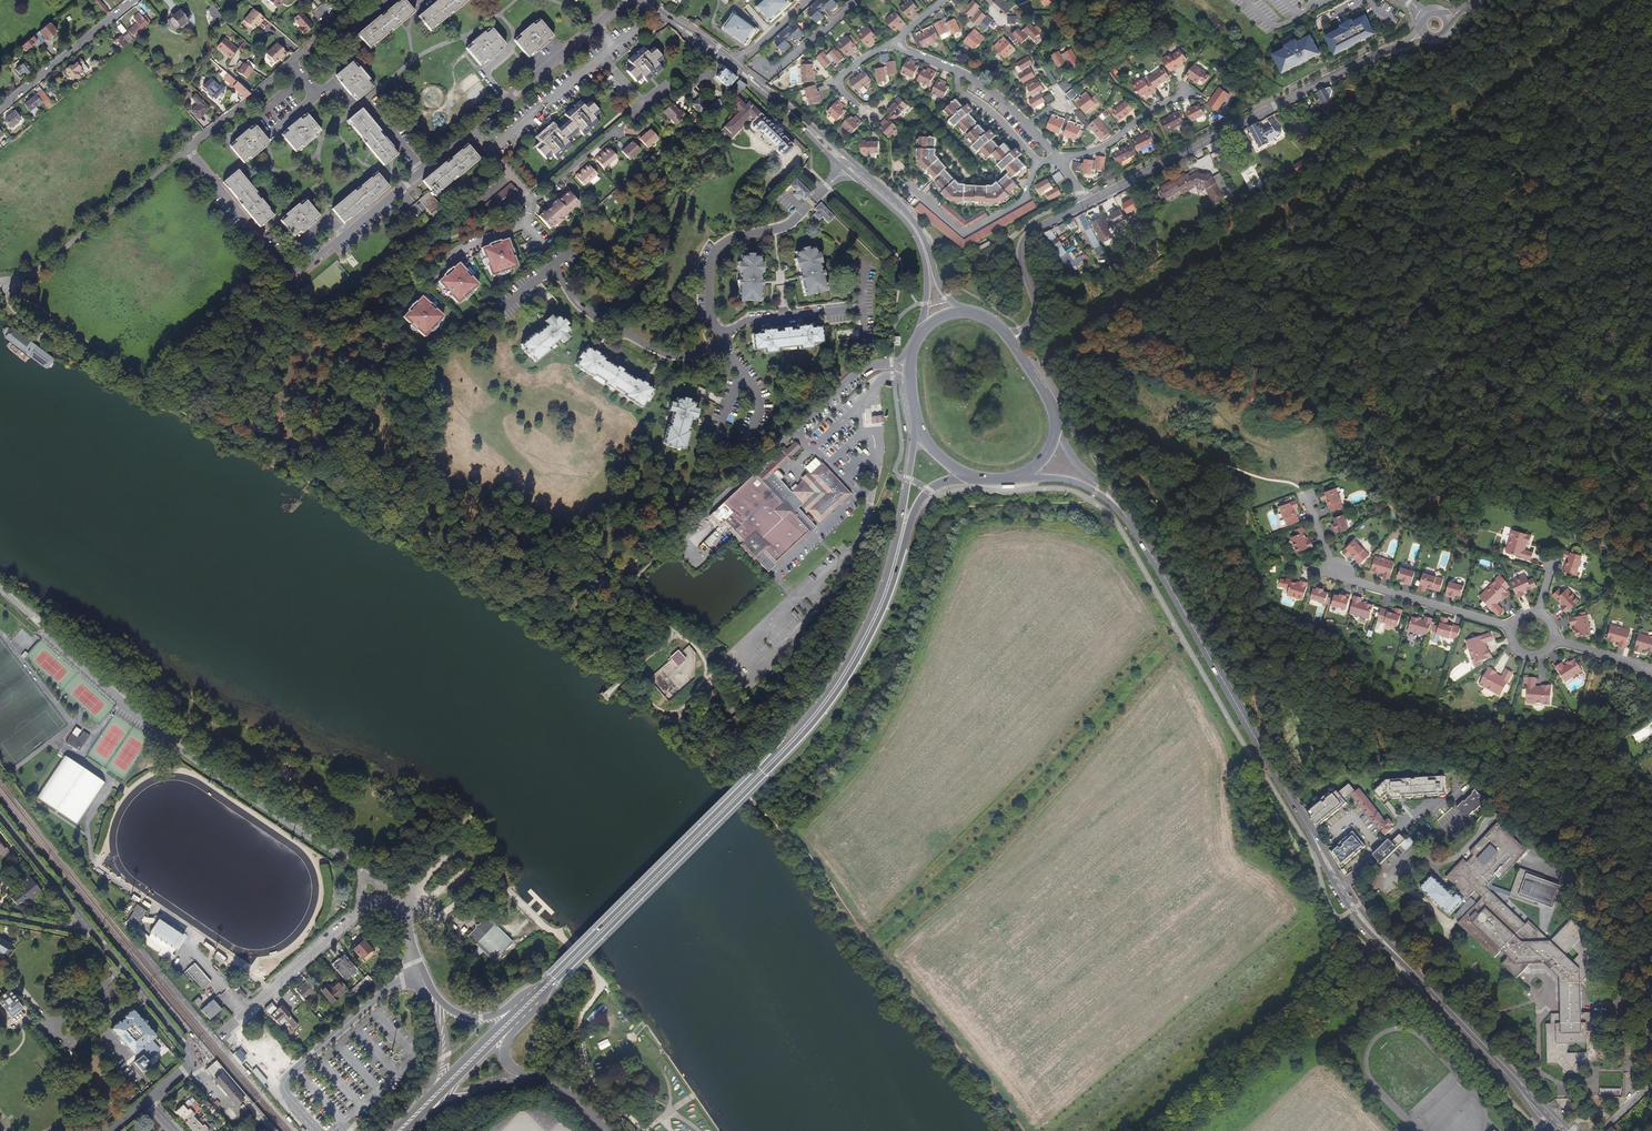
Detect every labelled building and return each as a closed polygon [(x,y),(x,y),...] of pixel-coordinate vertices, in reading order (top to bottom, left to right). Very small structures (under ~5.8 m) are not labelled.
[(106,16),(109,13),(99,0),(93,0),(106,16)] [(283,1),(284,1),(286,0),(268,0),(276,8),(283,1)] [(391,30),(392,31),(414,13),(404,0),(402,0),(397,4),(396,3),(386,11),(387,12),(381,17),(380,16),(370,24),(364,29),(357,34),(369,48),(375,43),(376,44),(386,35),(385,34),(391,30)] [(451,12),(453,14),(469,0),(438,0),(418,17),(429,30),(436,25),(436,26),(446,18),(445,17),(451,12)] [(771,22),(781,13),(783,11),(792,3),(789,0),(767,0),(758,8),(771,22)] [(816,1),(823,9),(826,6),(827,7),(830,10),(837,4),(834,0),(818,0),(816,1)] [(911,0),(909,0),(900,8),(911,20),(916,15),(914,13),(916,12),(919,9),(911,0)] [(980,6),(974,0),(964,11),(971,16),(972,15),(974,17),(971,20),(977,26),(982,21),(987,16),(978,8),(980,6)] [(277,9),(284,1),(283,1),(276,8),(277,9)] [(823,9),(816,1),(813,4),(810,7),(812,10),(808,13),(816,22),(824,16),(821,13),(820,11),(823,9)] [(1009,4),(1006,1),(1000,8),(1003,11),(1009,4)] [(1003,11),(1006,13),(1008,11),(1011,8),(1012,7),(1009,4),(1003,11)] [(186,19),(189,16),(182,6),(178,9),(180,12),(173,18),(171,19),(171,20),(170,21),(170,22),(170,23),(170,24),(173,28),(174,28),(174,29),(175,29),(176,29),(177,29),(178,29),(180,27),(180,28),(180,27),(188,22),(188,21),(186,19)] [(170,15),(173,18),(180,12),(178,9),(170,15)] [(221,17),(215,9),(212,12),(218,20),(221,17)] [(260,23),(265,18),(253,9),(243,21),(245,23),(245,25),(248,28),(251,28),(253,29),(257,25),(259,22),(260,23)] [(312,26),(300,12),(293,18),(300,27),(298,29),(303,34),(312,26)] [(906,24),(895,12),(885,20),(894,30),(897,28),(898,27),(900,29),(906,24)] [(942,20),(938,12),(935,14),(936,16),(938,22),(935,24),(943,40),(949,36),(950,34),(949,32),(951,30),(953,35),(961,31),(955,19),(944,24),(942,20)] [(143,31),(141,29),(147,24),(145,21),(148,19),(145,15),(142,18),(139,13),(133,17),(138,23),(128,30),(133,36),(134,35),(136,37),(138,35),(143,31)] [(735,13),(723,29),(734,37),(736,38),(746,46),(758,30),(735,13)] [(991,18),(988,15),(987,15),(987,16),(982,21),(985,24),(991,18)] [(1016,16),(1008,16),(1007,24),(1016,24),(1016,16)] [(1326,37),(1329,42),(1330,42),(1333,48),(1332,48),(1335,54),(1340,51),(1341,52),(1349,48),(1348,47),(1355,44),(1356,44),(1370,37),(1370,36),(1375,33),(1373,28),(1372,28),(1369,22),(1366,16),(1361,19),(1361,18),(1353,22),(1352,20),(1348,22),(1349,24),(1346,25),(1345,23),(1344,23),(1344,24),(1341,25),(1342,27),(1331,33),(1332,34),(1326,37)] [(991,18),(985,24),(988,27),(988,26),(994,20),(991,18)] [(696,19),(693,24),(698,27),(701,22),(696,19)] [(546,41),(552,36),(540,21),(534,26),(532,24),(519,35),(521,37),(515,42),(527,57),(533,51),(535,53),(548,43),(546,41)] [(50,22),(39,31),(41,33),(46,40),(57,31),(50,22)] [(1036,29),(1030,23),(1022,31),(1019,28),(1013,34),(1019,41),(1022,44),(1030,36),(1034,39),(1040,33),(1039,32),(1041,30),(1038,27),(1036,29)] [(121,24),(117,27),(122,34),(126,31),(121,24)] [(790,25),(783,31),(790,38),(793,35),(794,37),(797,40),(804,33),(796,24),(792,28),(790,25)] [(1011,32),(1005,26),(1002,29),(1008,35),(1011,32)] [(877,37),(868,27),(858,36),(869,48),(874,43),(872,41),(874,40),(877,37)] [(936,42),(929,27),(923,30),(924,32),(922,34),(920,31),(916,34),(915,32),(912,34),(913,36),(919,49),(923,47),(924,48),(936,42)] [(498,49),(504,44),(492,29),(486,34),(484,32),(471,43),(473,45),(466,50),(479,65),(485,59),(487,61),(499,51),(498,49)] [(980,37),(978,36),(980,34),(974,30),(968,37),(964,42),(975,51),(985,38),(982,35),(980,37)] [(39,31),(34,35),(37,39),(40,42),(44,39),(40,34),(41,33),(39,31)] [(790,38),(783,31),(777,37),(779,40),(775,43),(783,52),(791,45),(788,42),(787,41),(790,38)] [(1013,34),(1011,32),(1008,35),(1016,44),(1019,41),(1013,34)] [(115,44),(120,50),(130,42),(131,41),(133,39),(128,33),(122,38),(121,36),(114,42),(115,44)] [(34,35),(20,47),(21,48),(23,51),(24,50),(25,51),(37,41),(36,40),(37,39),(34,35)] [(134,44),(141,39),(138,35),(136,37),(133,39),(131,41),(134,44)] [(838,45),(848,57),(858,48),(848,36),(838,45)] [(1279,51),(1280,52),(1274,55),(1277,60),(1281,66),(1280,66),(1283,72),(1288,69),(1289,70),(1300,64),(1299,63),(1306,60),(1306,61),(1315,57),(1314,56),(1320,53),(1315,44),(1315,45),(1313,42),(1314,42),(1311,36),(1306,39),(1305,38),(1298,42),(1297,39),(1292,41),(1294,44),(1291,45),(1290,43),(1289,42),(1288,43),(1286,45),(1287,47),(1279,51)] [(1015,49),(1004,37),(1001,40),(1003,42),(1001,44),(999,42),(994,47),(1005,58),(1015,49)] [(230,58),(237,50),(224,38),(217,47),(230,58)] [(242,53),(249,45),(245,41),(237,50),(242,53)] [(272,61),(274,63),(279,59),(281,57),(282,58),(287,54),(276,43),(265,53),(267,55),(267,58),(270,61),(272,61)] [(115,55),(120,50),(115,44),(110,49),(115,55)] [(211,54),(214,49),(209,46),(208,49),(206,52),(205,55),(210,58),(213,55),(211,54)] [(634,56),(628,61),(632,65),(626,70),(636,82),(642,77),(646,82),(649,79),(652,77),(651,76),(654,73),(655,74),(661,69),(657,64),(663,59),(653,47),(647,52),(643,47),(637,53),(638,54),(635,57),(634,56)] [(844,58),(835,48),(827,55),(823,52),(817,57),(826,68),(835,61),(838,64),(843,70),(846,67),(845,66),(841,61),(844,58)] [(1079,61),(1071,49),(1062,55),(1059,51),(1052,55),(1059,67),(1068,61),(1071,65),(1079,61)] [(1187,59),(1180,50),(1172,56),(1170,54),(1162,60),(1170,72),(1174,69),(1175,70),(1180,67),(1179,66),(1183,63),(1187,59)] [(897,74),(895,61),(890,61),(889,55),(889,53),(885,54),(886,62),(887,67),(876,69),(878,83),(887,81),(886,76),(897,74)] [(1034,64),(1029,56),(1018,63),(1023,73),(1019,75),(1023,83),(1035,76),(1030,66),(1034,64)] [(919,66),(916,64),(914,64),(915,61),(908,58),(901,72),(913,78),(915,74),(920,76),(922,71),(918,69),(919,66)] [(89,71),(80,59),(75,63),(76,64),(71,68),(71,67),(70,68),(69,67),(66,70),(66,71),(65,71),(67,73),(66,73),(69,77),(69,76),(72,80),(74,78),(76,80),(77,80),(79,78),(79,77),(83,74),(84,75),(89,71)] [(245,64),(252,69),(255,66),(252,64),(247,61),(245,64)] [(31,70),(28,67),(24,62),(15,69),(19,74),(24,70),(26,73),(31,70)] [(372,88),(367,81),(369,80),(359,67),(357,69),(351,62),(337,75),(342,81),(340,83),(350,95),(353,94),(358,100),(372,88)] [(252,70),(252,69),(245,64),(243,63),(238,72),(237,72),(246,78),(252,70)] [(317,63),(312,66),(316,71),(321,67),(317,63)] [(814,71),(814,64),(802,65),(803,82),(814,82),(814,71)] [(843,70),(838,64),(834,66),(840,73),(843,70)] [(1057,83),(1047,66),(1046,67),(1045,64),(1042,66),(1044,68),(1054,85),(1057,83)] [(1210,76),(1194,64),(1187,75),(1198,83),(1201,80),(1202,78),(1206,81),(1210,76)] [(723,67),(716,77),(727,88),(729,86),(736,77),(723,67)] [(937,72),(930,69),(929,71),(927,70),(923,68),(922,71),(920,76),(918,80),(930,86),(930,84),(935,87),(937,82),(933,79),(937,72)] [(1170,78),(1163,68),(1152,76),(1152,75),(1148,78),(1149,79),(1155,87),(1155,88),(1166,80),(1166,81),(1170,78)] [(225,72),(224,70),(219,76),(244,99),(250,94),(225,72)] [(872,80),(865,71),(859,75),(851,82),(858,91),(872,80)] [(950,87),(946,85),(944,84),(946,82),(939,78),(937,82),(935,87),(932,93),(944,99),(946,94),(948,91),(950,87)] [(1155,87),(1149,79),(1146,82),(1144,78),(1132,87),(1137,93),(1138,92),(1142,97),(1145,94),(1148,92),(1150,95),(1154,93),(1152,90),(1155,87)] [(215,92),(210,87),(214,83),(211,79),(203,87),(215,99),(218,96),(220,93),(225,89),(222,85),(215,92)] [(747,85),(739,79),(736,83),(738,85),(743,89),(747,85)] [(1065,80),(1059,85),(1061,88),(1068,83),(1065,80)] [(1044,89),(1039,82),(1028,88),(1034,98),(1029,101),(1034,108),(1046,101),(1048,105),(1055,100),(1051,93),(1044,97),(1040,91),(1044,89)] [(1070,86),(1068,83),(1061,88),(1064,91),(1070,86)] [(743,89),(738,85),(733,91),(737,95),(743,89)] [(818,92),(816,85),(805,88),(810,105),(822,102),(818,92)] [(1229,94),(1219,87),(1207,104),(1217,111),(1229,94)] [(1329,87),(1326,88),(1318,92),(1323,103),(1331,99),(1330,98),(1332,93),(1329,87)] [(1075,92),(1073,89),(1066,94),(1068,97),(1075,92)] [(50,100),(41,90),(35,94),(42,103),(48,110),(53,106),(49,101),(50,100)] [(182,105),(190,93),(186,91),(180,103),(182,105)] [(1075,92),(1068,97),(1071,101),(1078,95),(1075,92)] [(1098,100),(1094,96),(1091,98),(1086,92),(1081,96),(1082,98),(1080,99),(1078,97),(1075,100),(1085,113),(1096,104),(1095,102),(1098,100)] [(38,105),(42,103),(35,94),(24,104),(30,111),(35,106),(38,104),(38,105)] [(203,115),(209,109),(195,95),(192,98),(196,103),(195,105),(196,106),(191,111),(199,118),(203,114),(203,115)] [(774,128),(748,102),(745,105),(736,96),(729,103),(729,104),(738,112),(721,129),(731,139),(751,118),(753,120),(752,122),(751,123),(751,125),(751,127),(752,129),(754,130),(756,131),(758,130),(760,130),(763,133),(773,143),(777,146),(776,148),(776,150),(777,152),(778,153),(780,155),(782,155),(784,155),(785,154),(793,146),(779,132),(781,130),(781,128),(778,126),(776,126),(774,128)] [(892,104),(892,105),(900,98),(899,97),(892,104)] [(698,98),(692,104),(693,106),(692,106),(693,108),(694,107),(700,114),(707,108),(698,98)] [(908,106),(900,98),(892,105),(888,111),(891,114),(895,118),(896,119),(908,106)] [(1018,186),(1012,179),(1015,177),(1022,170),(1024,170),(1024,168),(1026,166),(1019,157),(1022,154),(1017,148),(1013,151),(1005,143),(1001,147),(993,139),(997,136),(991,130),(988,133),(980,124),(977,122),(970,113),(973,110),(968,104),(964,107),(957,99),(954,101),(952,101),(952,103),(945,110),(953,118),(950,120),(956,126),(958,124),(966,132),(968,135),(976,144),(973,146),(979,152),(981,150),(989,158),(994,153),(1002,162),(999,164),(1004,170),(1007,168),(1010,172),(1008,174),(999,182),(999,181),(996,184),(993,185),(989,185),(989,186),(966,185),(966,184),(962,184),(959,182),(957,179),(956,180),(948,172),(946,169),(947,168),(940,159),(940,158),(938,156),(937,153),(937,149),(936,149),(936,137),(933,137),(931,136),(930,137),(921,136),(920,148),(918,148),(918,156),(918,161),(921,165),(923,164),(936,178),(934,180),(937,182),(949,196),(948,198),(951,200),(953,201),(957,202),(965,203),(965,201),(988,202),(988,204),(996,204),(1002,203),(1006,200),(1004,199),(1018,186)] [(844,105),(839,100),(828,112),(837,121),(841,117),(843,119),(847,115),(845,113),(847,111),(844,108),(842,107),(844,105)] [(536,148),(546,160),(552,155),(556,159),(559,156),(562,154),(561,153),(564,150),(565,151),(571,146),(567,141),(579,131),(583,136),(586,133),(589,130),(588,129),(591,127),(592,128),(598,122),(594,118),(600,113),(590,101),(584,106),(580,101),(574,107),(575,108),(571,111),(570,109),(564,115),(568,119),(557,129),(553,125),(547,130),(548,131),(544,134),(544,133),(537,138),(542,143),(536,148)] [(1133,109),(1127,101),(1113,111),(1119,121),(1129,114),(1128,113),(1133,109)] [(681,111),(673,103),(672,104),(679,112),(681,111)] [(716,109),(714,103),(707,108),(700,114),(701,115),(704,118),(710,112),(716,109)] [(685,115),(682,112),(681,112),(681,111),(679,112),(672,104),(663,112),(675,125),(685,117),(685,116),(685,115)] [(1205,114),(1199,104),(1187,111),(1192,121),(1205,114)] [(34,117),(40,112),(35,106),(30,111),(34,117)] [(393,147),(384,137),(383,138),(378,132),(380,131),(372,121),(367,115),(361,109),(348,120),(353,126),(352,127),(360,137),(361,136),(366,142),(365,143),(383,166),(397,154),(392,148),(393,147)] [(1075,113),(1081,121),(1084,118),(1078,110),(1075,113)] [(1181,117),(1178,112),(1178,111),(1174,114),(1161,121),(1166,132),(1184,123),(1181,117)] [(11,127),(21,119),(15,112),(5,120),(11,127)] [(899,128),(892,121),(895,118),(891,114),(888,118),(887,117),(882,122),(884,124),(882,125),(880,128),(890,137),(899,128)] [(1065,119),(1059,117),(1058,119),(1056,118),(1056,116),(1052,114),(1046,129),(1060,134),(1061,130),(1065,131),(1068,123),(1064,122),(1065,119)] [(282,136),(294,151),(301,146),(302,148),(315,137),(313,135),(320,130),(317,126),(307,115),(301,120),(299,118),(287,129),(288,131),(282,136)] [(856,119),(854,118),(851,115),(849,117),(847,115),(843,119),(845,121),(842,125),(852,134),(863,122),(857,117),(856,119)] [(1273,128),(1264,131),(1263,128),(1261,129),(1258,123),(1249,127),(1251,132),(1248,133),(1252,141),(1255,139),(1260,148),(1269,143),(1268,142),(1281,133),(1282,131),(1272,116),(1267,118),(1273,128)] [(1110,133),(1098,117),(1089,125),(1102,139),(1103,138),(1104,140),(1108,137),(1107,135),(1110,133)] [(1089,125),(1084,118),(1081,121),(1086,127),(1089,125)] [(1082,126),(1078,124),(1077,126),(1075,125),(1075,123),(1069,121),(1068,123),(1065,131),(1063,136),(1076,141),(1079,135),(1081,136),(1083,131),(1081,130),(1082,126)] [(262,146),(268,141),(265,138),(256,126),(249,131),(248,129),(235,140),(236,142),(230,147),(243,162),(249,157),(251,159),(263,148),(262,146)] [(647,148),(658,138),(650,130),(646,133),(645,134),(643,133),(638,138),(647,148)] [(1155,143),(1150,133),(1143,136),(1144,137),(1138,140),(1137,139),(1134,141),(1139,151),(1155,143)] [(879,141),(872,142),(861,142),(862,153),(879,153),(879,141)] [(629,160),(640,150),(632,142),(629,145),(627,146),(625,145),(620,150),(629,160)] [(1037,143),(1032,148),(1035,153),(1041,148),(1037,143)] [(450,181),(456,176),(457,178),(479,159),(475,154),(473,151),(468,145),(463,150),(462,149),(451,158),(452,159),(446,164),(445,162),(433,172),(429,176),(422,181),(430,191),(419,200),(433,217),(443,209),(432,196),(440,189),(441,190),(451,182),(450,181)] [(1132,146),(1128,148),(1128,147),(1120,150),(1112,154),(1118,164),(1136,154),(1132,146)] [(603,168),(617,157),(609,148),(601,155),(600,154),(595,159),(603,168)] [(1045,152),(1041,148),(1035,153),(1037,154),(1038,156),(1041,157),(1045,152)] [(1314,162),(1310,155),(1295,165),(1299,172),(1314,162)] [(1104,170),(1105,157),(1097,156),(1096,160),(1085,159),(1083,173),(1092,174),(1092,169),(1104,170)] [(1082,163),(1074,162),(1073,170),(1076,171),(1081,171),(1082,163)] [(583,186),(597,174),(589,166),(581,172),(580,171),(575,176),(583,186)] [(273,216),(268,210),(269,209),(260,199),(259,200),(254,194),(256,192),(237,170),(224,181),(228,186),(227,187),(236,198),(237,197),(242,203),(241,205),(249,215),(254,221),(259,227),(273,216)] [(1065,178),(1060,171),(1056,174),(1061,181),(1065,178)] [(1232,193),(1221,174),(1213,178),(1212,177),(1212,176),(1211,176),(1210,175),(1209,175),(1208,175),(1207,174),(1207,175),(1206,175),(1205,175),(1204,175),(1195,173),(1192,174),(1191,173),(1183,177),(1182,175),(1160,188),(1166,199),(1188,186),(1189,188),(1192,189),(1194,188),(1193,187),(1207,190),(1215,203),(1232,193)] [(366,206),(376,198),(382,193),(389,187),(377,174),(371,179),(370,178),(360,186),(361,187),(355,192),(354,191),(332,209),(335,213),(338,217),(343,223),(348,218),(349,219),(360,210),(359,209),(365,204),(366,206)] [(804,200),(811,193),(797,179),(790,185),(796,192),(793,194),(799,200),(802,197),(804,200)] [(1054,189),(1048,179),(1036,185),(1040,193),(1044,191),(1050,201),(1062,194),(1058,186),(1054,189)] [(503,209),(520,194),(511,183),(479,210),(484,215),(498,203),(503,209)] [(567,190),(557,200),(558,201),(568,192),(567,190)] [(562,218),(579,203),(568,192),(558,201),(557,200),(552,204),(553,206),(545,213),(543,211),(538,216),(550,229),(556,223),(557,225),(563,220),(562,218)] [(312,221),(318,215),(306,201),(300,206),(298,204),(285,214),(287,217),(281,222),(293,236),(299,231),(301,233),(314,223),(312,221)] [(1033,201),(964,240),(920,203),(916,208),(964,250),(1037,208),(1033,201)] [(835,216),(821,202),(814,209),(816,212),(814,214),(819,220),(822,217),(828,223),(835,216)] [(985,210),(966,221),(944,202),(939,208),(963,228),(968,228),(988,217),(985,210)] [(1143,214),(1136,202),(1130,205),(1136,216),(1140,214),(1141,215),(1143,214)] [(545,213),(553,206),(552,204),(543,211),(545,213)] [(1107,213),(1095,219),(1105,239),(1115,234),(1112,228),(1114,227),(1107,213)] [(1087,243),(1093,244),(1096,252),(1104,253),(1091,227),(1089,227),(1083,214),(1074,218),(1078,226),(1082,224),(1085,231),(1084,235),(1088,236),(1087,243)] [(1067,225),(1065,222),(1058,226),(1061,231),(1065,228),(1066,227),(1066,226),(1067,225)] [(1067,254),(1061,245),(1062,244),(1058,238),(1057,239),(1051,230),(1045,233),(1065,265),(1073,261),(1068,253),(1067,254)] [(486,266),(487,266),(491,276),(498,273),(499,274),(510,270),(510,269),(517,266),(514,256),(515,256),(512,248),(511,249),(507,239),(500,241),(499,240),(488,244),(488,245),(481,248),(484,258),(483,258),(486,266)] [(800,281),(803,293),(814,291),(825,288),(822,276),(821,276),(820,274),(821,273),(820,271),(818,263),(818,261),(817,261),(816,259),(819,258),(818,253),(816,253),(814,247),(807,249),(804,250),(801,250),(794,252),(796,258),(794,259),(795,264),(798,263),(799,266),(798,266),(798,268),(800,276),(801,281),(800,281)] [(749,298),(760,298),(760,285),(759,285),(759,280),(759,273),(759,270),(759,268),(762,268),(762,262),(760,262),(760,256),(753,256),(750,255),(746,255),(739,255),(739,262),(737,262),(737,267),(740,267),(740,270),(739,270),(739,272),(738,280),(738,282),(739,282),(739,285),(738,285),(737,298),(749,298)] [(478,285),(471,277),(472,276),(466,270),(459,263),(453,268),(452,267),(443,275),(444,276),(438,281),(445,289),(444,290),(449,297),(450,296),(457,303),(463,298),(464,299),(473,291),(472,290),(478,285)] [(438,322),(443,316),(435,309),(436,308),(430,302),(429,303),(421,296),(416,302),(415,301),(407,310),(408,311),(402,317),(410,324),(409,325),(415,331),(416,330),(424,337),(429,331),(430,332),(439,323),(438,322)] [(543,320),(546,324),(548,322),(546,320),(551,316),(550,314),(543,320)] [(561,320),(557,315),(553,318),(551,316),(546,320),(548,322),(546,324),(549,327),(547,328),(545,325),(543,327),(536,333),(533,335),(531,334),(520,343),(525,349),(526,347),(529,351),(532,354),(530,355),(534,361),(546,351),(545,350),(548,347),(559,338),(561,337),(562,339),(567,335),(565,333),(569,329),(565,324),(563,322),(561,320)] [(756,350),(762,349),(767,349),(767,353),(777,352),(776,349),(776,348),(798,345),(798,346),(798,350),(807,349),(807,344),(811,344),(818,343),(818,339),(821,339),(820,328),(816,328),(816,326),(810,327),(809,327),(808,326),(803,326),(803,328),(796,329),(796,330),(789,331),(785,331),(782,332),(775,332),(775,331),(767,332),(767,330),(762,331),(762,333),(760,333),(754,333),(754,335),(751,335),(752,346),(755,346),(756,350)] [(47,356),(12,330),(12,329),(11,329),(10,329),(9,328),(6,328),(5,328),(4,328),(3,329),(3,330),(3,331),(3,332),(4,335),(5,336),(6,336),(6,337),(7,337),(41,363),(46,367),(48,368),(49,368),(52,367),(53,367),(53,366),(54,365),(53,362),(53,361),(51,359),(47,356)] [(56,342),(59,338),(53,333),(50,337),(56,342)] [(619,369),(616,367),(604,359),(605,358),(597,353),(596,355),(592,352),(594,351),(586,346),(582,352),(580,355),(579,358),(575,364),(579,367),(581,365),(585,367),(590,370),(588,373),(593,376),(594,374),(605,381),(609,384),(613,387),(624,393),(623,395),(628,398),(629,395),(634,398),(638,401),(636,404),(641,407),(645,400),(647,398),(649,395),(653,389),(646,384),(645,385),(641,383),(642,381),(635,377),(633,378),(621,370),(619,369)] [(677,446),(684,448),(687,434),(686,433),(687,429),(690,416),(691,413),(694,414),(695,408),(693,408),(694,402),(688,401),(685,400),(682,399),(675,397),(674,403),(671,402),(670,408),(673,408),(672,411),(668,424),(667,428),(665,428),(662,442),(669,444),(669,442),(673,443),(677,444),(677,446)] [(772,474),(773,473),(785,462),(787,464),(794,458),(792,456),(800,448),(794,442),(786,449),(783,446),(780,449),(783,453),(773,462),(770,459),(763,465),(772,474)] [(805,508),(808,511),(820,522),(827,515),(832,510),(838,505),(844,500),(850,494),(828,470),(821,463),(809,475),(806,478),(803,480),(791,492),(803,505),(802,505),(805,508)] [(769,572),(813,531),(795,512),(798,508),(800,507),(802,505),(803,505),(791,492),(786,487),(779,480),(772,474),(763,465),(755,474),(709,517),(721,529),(725,525),(742,544),(740,546),(754,561),(756,559),(769,572)] [(806,478),(809,475),(806,472),(803,474),(800,477),(803,480),(806,478)] [(1338,493),(1336,488),(1320,494),(1322,500),(1327,498),(1328,498),(1329,500),(1328,500),(1329,504),(1331,512),(1344,507),(1340,499),(1341,497),(1340,494),(1338,493)] [(1284,505),(1280,506),(1282,512),(1281,513),(1283,517),(1284,517),(1288,526),(1300,521),(1297,514),(1296,514),(1295,510),(1294,510),(1293,509),(1299,507),(1296,500),(1290,503),(1289,499),(1283,501),(1284,505)] [(1347,519),(1345,514),(1334,518),(1336,523),(1334,524),(1335,526),(1333,526),(1336,534),(1349,529),(1346,520),(1347,519)] [(1297,535),(1291,537),(1297,553),(1313,547),(1311,540),(1309,540),(1308,541),(1307,537),(1306,537),(1304,532),(1302,527),(1296,530),(1297,535)] [(1506,552),(1531,560),(1533,552),(1525,550),(1526,546),(1524,545),(1525,543),(1527,544),(1528,544),(1529,540),(1530,540),(1531,535),(1513,530),(1511,536),(1512,536),(1509,545),(1508,545),(1506,552)] [(1359,544),(1355,540),(1342,552),(1347,557),(1351,553),(1352,553),(1353,554),(1352,555),(1355,558),(1360,564),(1369,555),(1363,548),(1363,547),(1360,544),(1359,544)] [(1580,561),(1582,555),(1565,550),(1563,557),(1568,558),(1569,559),(1569,560),(1568,560),(1567,564),(1566,564),(1564,572),(1576,575),(1579,567),(1580,566),(1581,562),(1580,561)] [(1380,558),(1375,556),(1371,569),(1384,573),(1383,577),(1390,579),(1395,562),(1386,559),(1380,557),(1380,558)] [(1407,568),(1401,566),(1398,577),(1403,579),(1402,581),(1404,581),(1404,583),(1411,585),(1415,572),(1406,569),(1407,568)] [(1429,586),(1428,587),(1433,588),(1432,589),(1440,591),(1444,579),(1435,576),(1434,575),(1430,574),(1429,574),(1424,573),(1419,590),(1425,591),(1427,587),(1427,586),(1429,586)] [(1528,581),(1525,575),(1510,582),(1518,598),(1525,594),(1524,593),(1523,592),(1527,590),(1526,590),(1531,587),(1536,585),(1533,578),(1528,581)] [(1501,576),(1492,585),(1493,586),(1486,592),(1485,591),(1480,596),(1498,615),(1503,610),(1497,604),(1500,601),(1499,599),(1501,598),(1502,599),(1503,600),(1506,597),(1507,598),(1510,594),(1506,590),(1509,587),(1507,582),(1501,576)] [(1289,589),(1287,595),(1303,599),(1308,583),(1301,581),(1300,582),(1300,583),(1297,582),(1296,583),(1291,582),(1286,580),(1281,579),(1279,586),(1289,589)] [(1461,596),(1464,584),(1459,583),(1458,584),(1449,581),(1445,595),(1453,597),(1453,596),(1456,596),(1456,594),(1461,596)] [(1319,602),(1325,604),(1328,593),(1323,591),(1324,589),(1322,588),(1322,587),(1315,585),(1311,598),(1320,601),(1319,602)] [(1579,600),(1567,588),(1563,593),(1559,589),(1554,594),(1557,598),(1561,602),(1563,605),(1562,606),(1561,607),(1566,612),(1579,600)] [(1335,594),(1332,606),(1337,607),(1338,606),(1347,609),(1351,595),(1343,593),(1343,595),(1340,594),(1340,596),(1335,594)] [(1365,618),(1370,619),(1373,606),(1368,604),(1365,603),(1361,602),(1362,598),(1355,596),(1350,613),(1359,616),(1365,618)] [(1392,625),(1398,627),(1403,610),(1396,608),(1395,613),(1394,614),(1393,614),(1393,613),(1389,611),(1381,608),(1378,621),(1376,630),(1376,631),(1381,633),(1383,632),(1385,623),(1386,624),(1387,625),(1391,626),(1392,625)] [(1578,637),(1591,634),(1590,630),(1591,630),(1589,624),(1587,614),(1570,618),(1571,625),(1575,624),(1578,637)] [(1412,617),(1408,630),(1413,632),(1418,634),(1419,633),(1428,636),(1433,619),(1426,617),(1424,621),(1412,617)] [(1435,625),(1433,632),(1434,632),(1432,641),(1438,643),(1441,635),(1443,635),(1443,637),(1447,638),(1448,637),(1457,640),(1461,627),(1453,625),(1453,626),(1449,624),(1449,625),(1447,625),(1447,624),(1448,619),(1442,617),(1439,627),(1435,625)] [(1616,626),(1611,625),(1607,638),(1613,640),(1616,641),(1620,642),(1619,646),(1626,648),(1631,631),(1622,628),(1616,626)] [(1493,640),(1491,633),(1466,641),(1469,648),(1470,648),(1473,657),(1472,657),(1475,667),(1482,665),(1481,661),(1492,657),(1491,652),(1490,653),(1489,648),(1487,649),(1486,649),(1485,647),(1487,647),(1485,643),(1493,640)] [(1648,636),(1639,633),(1634,650),(1641,652),(1642,649),(1646,650),(1650,651),(1651,651),(1651,637),(1648,636)] [(25,658),(61,691),(78,673),(42,640),(25,658)] [(671,658),(679,667),(687,659),(679,651),(671,658)] [(1579,673),(1583,670),(1575,659),(1571,662),(1564,666),(1562,663),(1556,667),(1566,682),(1574,676),(1574,677),(1579,673)] [(1501,696),(1513,673),(1506,669),(1502,677),(1498,675),(1498,676),(1496,675),(1496,674),(1497,672),(1493,670),(1494,670),(1489,667),(1480,684),(1486,687),(1486,686),(1494,691),(1494,692),(1501,696)] [(114,705),(78,673),(61,691),(98,724),(114,705)] [(1536,678),(1524,677),(1524,685),(1528,686),(1527,703),(1534,704),(1535,702),(1544,703),(1544,704),(1550,705),(1552,685),(1546,685),(1546,686),(1542,685),(1542,687),(1542,688),(1540,688),(1540,687),(1535,686),(1536,678)] [(719,697),(714,689),(708,692),(713,701),(719,697)] [(741,722),(734,716),(725,724),(732,731),(741,722)] [(80,731),(81,730),(75,726),(71,733),(77,737),(80,733),(79,732),(80,731)] [(66,742),(79,751),(90,735),(83,731),(80,737),(78,739),(77,737),(72,734),(66,742)] [(104,782),(65,756),(37,797),(67,817),(76,823),(104,782)] [(1412,778),(1387,780),(1373,791),(1375,794),(1374,795),(1378,800),(1379,799),(1380,800),(1388,793),(1392,799),(1402,798),(1402,795),(1405,795),(1406,797),(1413,797),(1413,794),(1417,794),(1417,796),(1424,796),(1424,793),(1428,793),(1428,795),(1440,794),(1439,792),(1446,791),(1444,775),(1416,777),(1416,779),(1412,779),(1412,778)] [(1352,795),(1385,835),(1393,828),(1391,826),(1393,824),(1389,819),(1385,822),(1382,818),(1382,817),(1359,789),(1356,792),(1349,784),(1339,793),(1337,791),(1332,796),(1330,793),(1313,807),(1315,808),(1308,813),(1307,812),(1316,829),(1347,803),(1345,800),(1352,795)] [(1481,805),(1485,800),(1475,790),(1472,793),(1473,794),(1471,795),(1469,797),(1468,799),(1465,802),(1464,801),(1460,805),(1457,808),(1468,819),(1474,812),(1475,813),(1482,806),(1481,805)] [(1395,817),(1398,814),(1388,802),(1384,805),(1395,817)] [(1526,925),(1490,890),(1490,889),(1509,896),(1534,905),(1535,901),(1550,906),(1557,887),(1543,881),(1544,877),(1520,868),(1510,893),(1491,886),(1492,884),(1489,883),(1496,877),(1499,880),(1527,851),(1498,823),(1470,852),(1474,856),(1467,862),(1464,859),(1446,877),(1460,891),(1458,894),(1458,893),(1454,896),(1432,875),(1421,888),(1427,894),(1443,910),(1444,909),(1450,915),(1467,896),(1469,898),(1475,891),(1482,898),(1458,923),(1495,958),(1502,950),(1509,957),(1502,964),(1517,978),(1530,964),(1544,963),(1559,977),(1560,978),(1561,1013),(1551,1014),(1551,1023),(1546,1024),(1547,1064),(1558,1064),(1563,1069),(1563,1074),(1583,1073),(1583,1068),(1588,1063),(1598,1063),(1597,1022),(1592,1022),(1591,1012),(1581,1013),(1581,983),(1602,961),(1587,947),(1586,933),(1571,919),(1551,941),(1537,942),(1523,928),(1526,925)] [(1353,832),(1337,845),(1339,847),(1332,853),(1331,851),(1330,852),(1340,868),(1366,847),(1353,832)] [(1409,837),(1406,840),(1401,845),(1406,850),(1420,837),(1415,833),(1409,837)] [(1401,845),(1406,840),(1400,834),(1392,842),(1389,839),(1373,855),(1378,861),(1378,862),(1380,865),(1401,845)] [(0,852),(5,858),(11,853),(6,847),(4,848),(0,843),(0,852)] [(1372,882),(1364,875),(1361,878),(1364,882),(1365,881),(1370,885),(1372,882)] [(35,890),(39,887),(29,876),(22,882),(22,883),(20,885),(24,891),(22,893),(20,891),(16,893),(17,894),(12,898),(18,905),(21,902),(23,904),(37,892),(35,890)] [(42,891),(39,887),(35,890),(37,892),(23,904),(24,905),(42,891)] [(1471,898),(1455,916),(1460,920),(1476,902),(1471,898)] [(142,919),(144,916),(147,911),(137,905),(133,910),(134,911),(128,920),(137,926),(142,919)] [(147,918),(144,916),(142,919),(144,921),(153,923),(155,925),(159,919),(162,915),(159,913),(154,920),(147,918)] [(159,919),(155,925),(150,933),(151,934),(149,937),(145,943),(159,953),(158,954),(170,963),(175,956),(172,954),(175,950),(176,951),(185,937),(159,919)] [(149,937),(137,926),(133,932),(145,943),(149,937)] [(491,966),(515,949),(505,934),(488,947),(488,948),(483,952),(487,958),(485,959),(491,966)] [(351,948),(352,949),(364,939),(362,937),(351,948)] [(3,955),(4,953),(6,954),(12,945),(0,938),(0,954),(3,955)] [(375,952),(364,939),(352,949),(364,962),(375,952)] [(341,961),(333,967),(345,980),(357,970),(344,954),(339,959),(341,961)] [(331,964),(333,967),(341,961),(339,959),(338,958),(331,964)] [(203,989),(211,982),(195,963),(185,972),(192,981),(194,980),(203,989)] [(373,981),(368,975),(350,992),(354,997),(373,981)] [(339,980),(338,979),(330,986),(331,988),(339,980)] [(347,989),(339,980),(331,988),(330,986),(328,984),(321,991),(331,1003),(347,989)] [(316,990),(308,981),(296,991),(305,1000),(316,990)] [(232,986),(231,987),(238,995),(240,993),(245,998),(247,996),(239,987),(237,988),(234,984),(232,986)] [(23,1008),(9,990),(0,997),(0,1003),(12,1017),(23,1008)] [(216,1012),(217,1013),(222,1009),(213,999),(201,1010),(209,1018),(216,1012)] [(292,1030),(298,1025),(290,1016),(281,1005),(280,1006),(276,1009),(271,1003),(264,1008),(279,1025),(286,1020),(292,1026),(290,1028),(292,1030)] [(151,1040),(156,1035),(133,1009),(111,1028),(135,1055),(136,1054),(139,1057),(134,1062),(143,1071),(151,1064),(147,1060),(159,1049),(151,1040)] [(319,1013),(316,1016),(321,1022),(324,1019),(319,1013)] [(237,1054),(236,1054),(242,1061),(243,1060),(246,1058),(240,1051),(237,1054)] [(215,1079),(216,1078),(218,1076),(220,1075),(221,1073),(225,1078),(229,1083),(244,1099),(242,1100),(262,1123),(269,1130),(279,1130),(216,1060),(213,1063),(206,1069),(211,1074),(215,1079)] [(1623,1073),(1599,1072),(1598,1097),(1622,1097),(1623,1073)] [(237,1105),(242,1100),(244,1099),(229,1083),(225,1078),(221,1073),(220,1075),(218,1076),(216,1078),(215,1079),(216,1081),(221,1086),(223,1088),(229,1095),(237,1105)] [(628,1096),(636,1095),(634,1080),(626,1081),(628,1096)] [(184,1118),(185,1117),(195,1109),(198,1105),(199,1104),(196,1101),(193,1104),(189,1099),(185,1103),(175,1111),(180,1117),(182,1116),(184,1118)] [(190,1128),(200,1119),(195,1114),(197,1111),(201,1108),(198,1105),(195,1109),(185,1117),(187,1120),(186,1121),(185,1122),(190,1128)] [(198,1130),(202,1130),(209,1125),(207,1122),(205,1123),(201,1118),(200,1119),(190,1128),(193,1130),(197,1130),(198,1130)]
